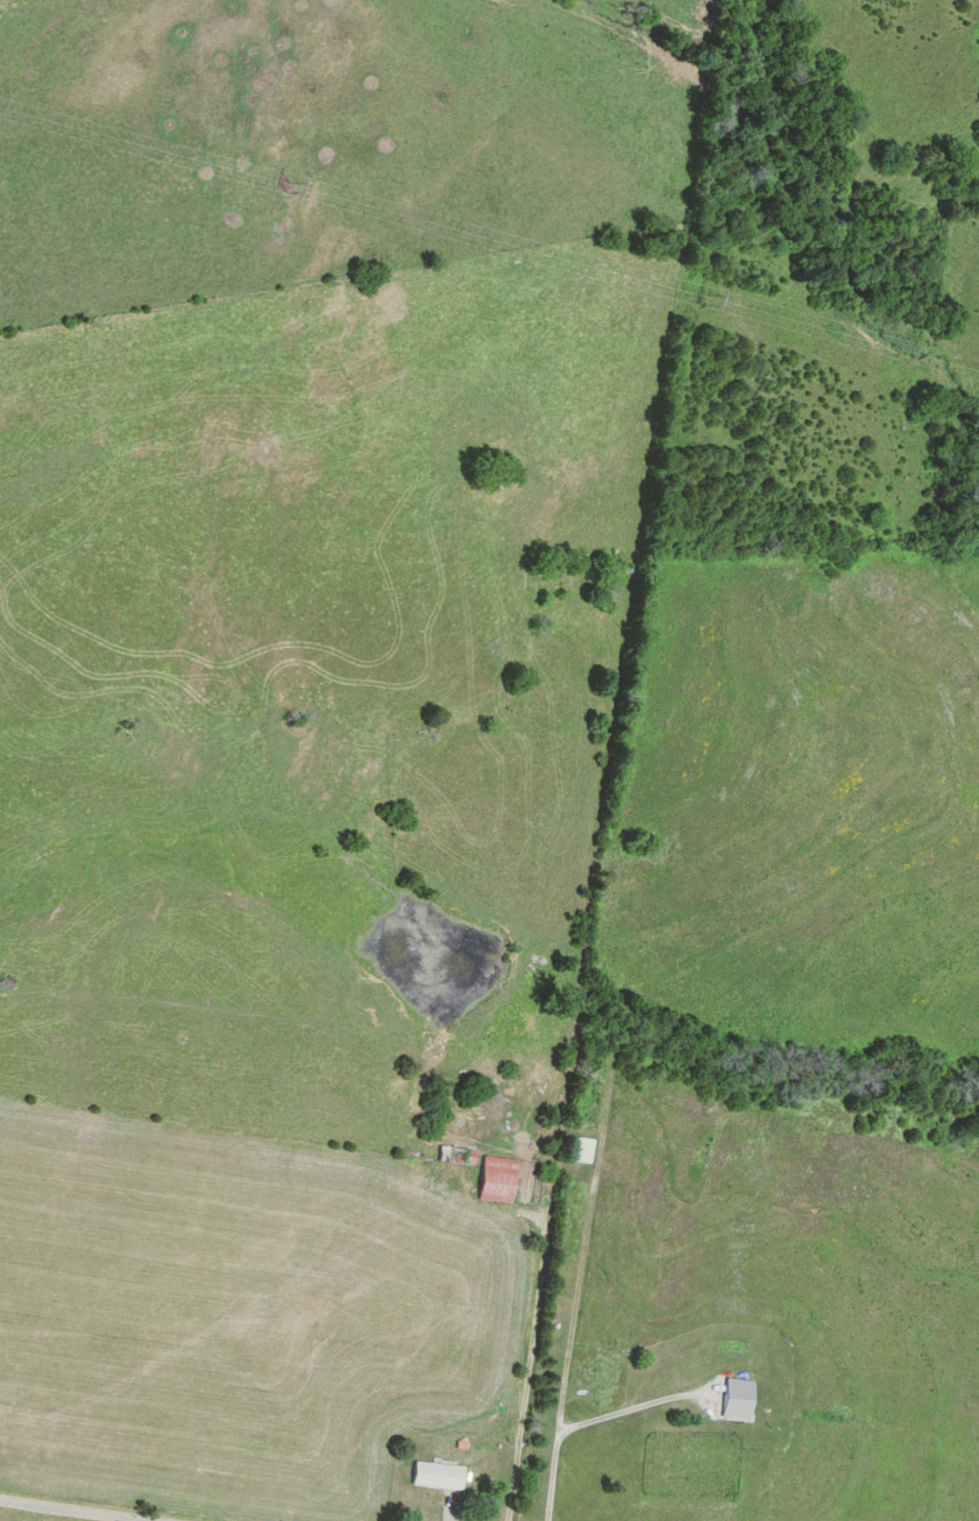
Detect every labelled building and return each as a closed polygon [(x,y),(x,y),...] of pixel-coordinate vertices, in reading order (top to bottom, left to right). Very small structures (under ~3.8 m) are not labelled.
[(593,1138),(573,1136),(570,1160),(590,1163),(593,1138)] [(475,1165),(476,1148),(440,1145),(439,1161),(475,1165)] [(512,1202),(516,1158),(483,1155),(480,1199),(512,1202)] [(751,1421),(754,1380),(726,1378),(723,1419),(751,1421)] [(462,1490),(465,1467),(417,1461),(414,1484),(462,1490)]
